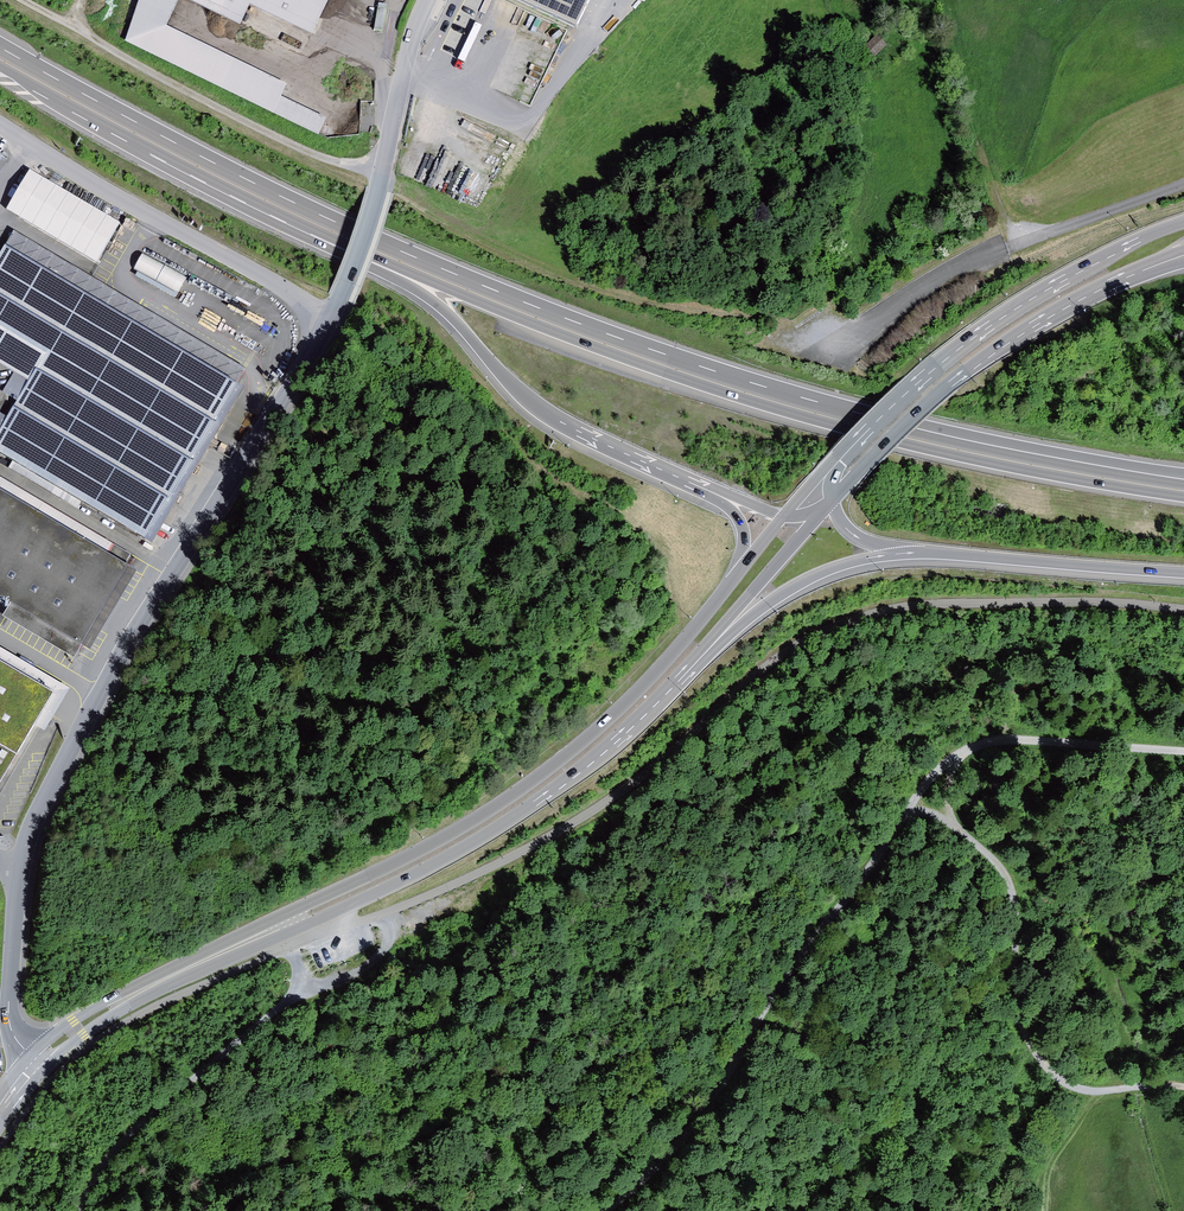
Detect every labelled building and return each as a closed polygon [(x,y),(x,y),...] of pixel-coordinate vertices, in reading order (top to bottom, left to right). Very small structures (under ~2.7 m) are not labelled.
[(124,43),(319,137),(326,120),(280,98),(287,86),(165,28),(179,0),(138,0),(124,43)] [(329,0),(183,0),(239,27),(249,8),(311,37),(329,0)] [(577,28),(591,0),(518,0),(577,28)] [(378,2),(374,29),(383,31),(387,4),(378,2)] [(887,47),(878,38),(867,48),(876,57),(887,47)] [(29,171),(5,212),(96,264),(119,225),(29,171)] [(16,234),(5,251),(236,387),(247,370),(16,234)] [(5,251),(0,260),(0,367),(14,375),(3,393),(19,403),(0,436),(0,454),(145,540),(236,387),(5,251)] [(133,275),(176,298),(187,277),(144,254),(133,275)] [(245,392),(236,387),(145,540),(154,545),(245,392)] [(105,557),(112,545),(0,479),(0,495),(105,557)] [(11,607),(82,649),(129,571),(124,569),(131,556),(112,545),(105,557),(0,495),(0,600),(11,607)] [(129,571),(82,649),(93,654),(138,577),(129,571)] [(82,649),(11,607),(4,618),(76,660),(82,649)] [(0,657),(0,783),(56,690),(0,657)]
